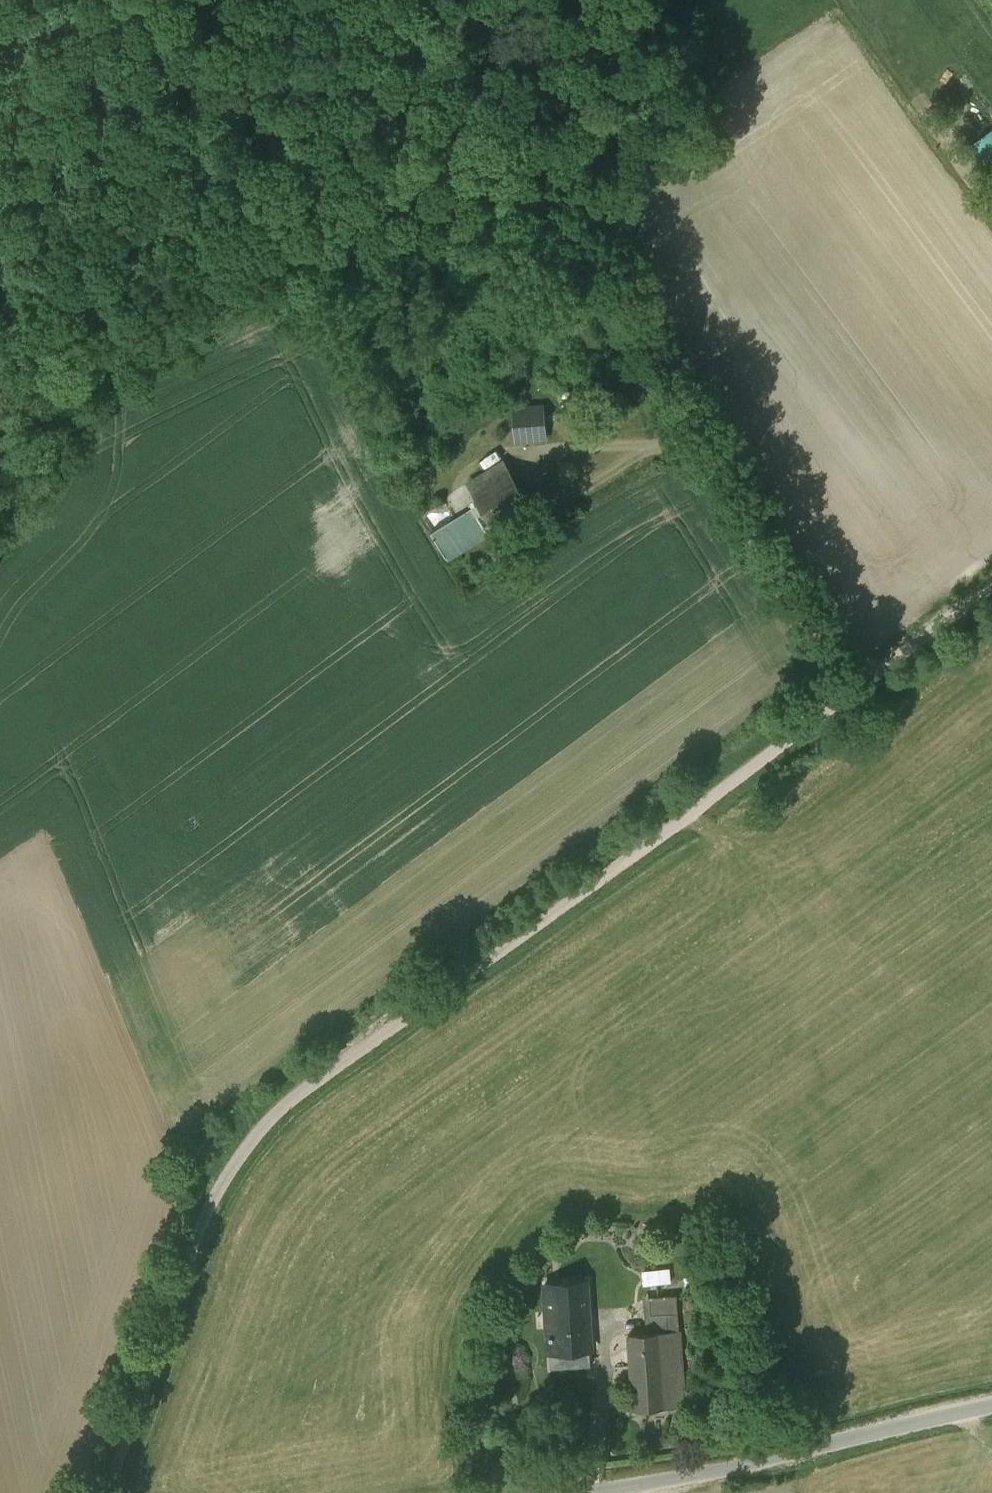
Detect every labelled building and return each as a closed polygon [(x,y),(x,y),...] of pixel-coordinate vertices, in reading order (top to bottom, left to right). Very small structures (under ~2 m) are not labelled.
[(972,145),(991,172),(991,131),(972,145)] [(543,440),(541,408),(508,410),(510,443),(543,440)] [(529,516),(500,466),(464,487),(493,537),(529,516)] [(663,1283),(663,1269),(644,1270),(645,1283),(663,1283)] [(591,1365),(585,1280),(545,1283),(552,1368),(591,1365)] [(647,1332),(680,1330),(677,1295),(644,1298),(647,1332)] [(647,1332),(630,1334),(636,1408),(685,1405),(680,1330),(647,1332)]
